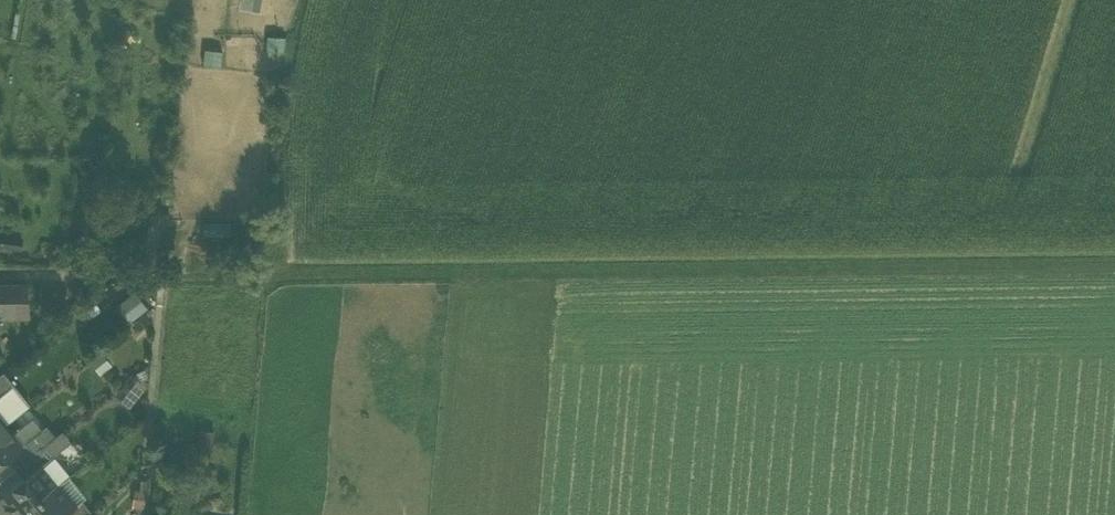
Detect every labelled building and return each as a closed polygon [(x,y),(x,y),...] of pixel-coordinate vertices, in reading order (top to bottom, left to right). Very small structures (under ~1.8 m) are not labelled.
[(241,8),(260,12),(262,0),(242,0),(241,8)] [(286,36),(267,36),(266,52),(285,52),(286,36)] [(223,51),(205,49),(203,64),(221,67),(223,51)] [(230,222),(204,222),(204,237),(231,236),(230,222)] [(27,284),(0,284),(0,317),(30,317),(27,284)] [(149,308),(135,291),(115,307),(129,324),(149,308)] [(113,365),(102,352),(90,362),(101,375),(113,365)] [(3,393),(14,384),(4,372),(0,375),(0,389),(3,393)] [(144,389),(129,378),(115,396),(131,407),(144,389)] [(3,393),(4,393),(20,413),(30,405),(14,384),(3,393)] [(20,413),(4,393),(0,396),(0,411),(9,422),(20,413)] [(33,417),(11,435),(21,447),(37,434),(42,429),(33,417)] [(48,425),(42,429),(37,434),(45,445),(57,435),(48,425)] [(4,426),(0,429),(0,464),(6,459),(21,447),(11,435),(4,426)] [(213,451),(215,431),(199,430),(197,450),(213,451)] [(41,448),(49,459),(50,460),(55,456),(54,455),(71,442),(62,431),(57,435),(45,445),(41,448)] [(41,448),(45,445),(37,434),(21,447),(6,459),(0,464),(0,480),(41,448)] [(41,448),(0,480),(0,491),(3,495),(23,480),(41,465),(42,465),(49,459),(41,448)] [(70,474),(55,456),(50,460),(49,459),(42,465),(58,486),(71,476),(69,475),(70,474)] [(58,486),(42,465),(41,465),(23,480),(3,495),(0,498),(0,502),(11,514),(22,514),(58,486)] [(71,476),(58,486),(75,507),(83,501),(88,497),(70,474),(69,475),(71,476)] [(58,486),(22,514),(66,514),(75,507),(58,486)] [(145,508),(147,490),(133,489),(132,507),(145,508)] [(89,513),(91,511),(83,501),(75,507),(66,514),(87,514),(89,513)]
